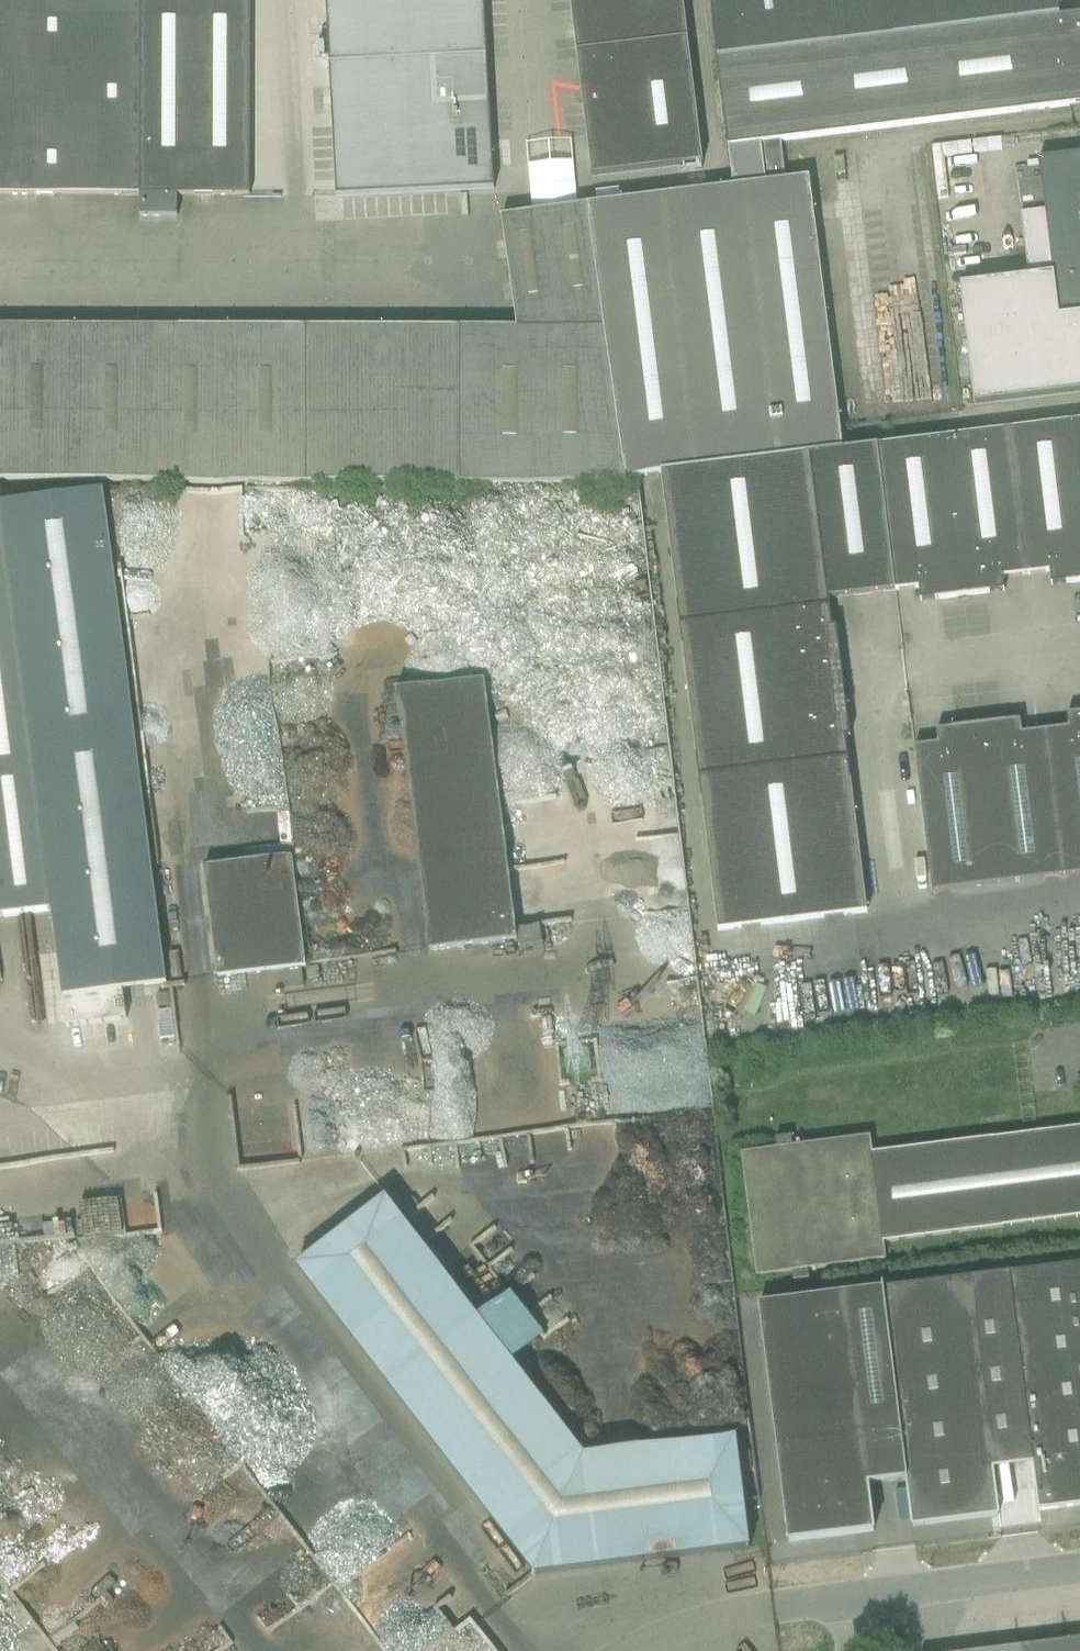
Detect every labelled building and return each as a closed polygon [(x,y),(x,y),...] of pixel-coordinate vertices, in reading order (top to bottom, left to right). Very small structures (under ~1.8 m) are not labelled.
[(251,0),(0,0),(0,196),(141,196),(141,217),(178,217),(178,196),(251,196),(251,0)] [(336,199),(494,191),(490,101),(485,101),(483,61),(487,60),(484,0),(326,0),(336,199)] [(683,0),(570,0),(577,56),(581,55),(584,75),(578,104),(583,104),(591,177),(702,164),(683,0)] [(1057,0),(708,0),(726,150),(780,143),(1079,106),(1079,18),(1059,21),(1057,0)] [(731,189),(590,206),(623,479),(638,477),(660,474),(717,933),(866,915),(845,740),(849,740),(835,629),(831,630),(828,601),(894,593),(876,447),(842,452),(839,426),(808,179),(784,182),(780,143),(726,150),(731,189)] [(1039,159),(1052,274),(959,285),(973,405),(1079,393),(1079,155),(1039,159)] [(590,206),(499,219),(515,329),(97,328),(0,327),(0,482),(624,482),(623,479),(590,206)] [(920,603),(947,600),(998,594),(1004,593),(1002,579),(1047,574),(1049,574),(1050,587),(1079,583),(1079,422),(1030,428),(978,434),(964,436),(927,441),(876,447),(894,593),(918,590),(920,603)] [(51,917),(61,1004),(62,1004),(65,1028),(125,1021),(122,992),(166,986),(104,491),(0,504),(0,502),(0,923),(51,917)] [(517,941),(514,919),(485,678),(397,689),(426,930),(429,952),(517,941)] [(931,894),(982,888),(1033,881),(1079,876),(1079,715),(1066,717),(1068,730),(1067,730),(1021,736),(1020,722),(1014,723),(963,729),(935,733),(937,746),(914,749),(931,894)] [(306,968),(303,946),(292,858),(226,866),(204,869),(218,978),(283,970),(285,990),(304,988),(301,968),(306,968)] [(317,968),(306,969),(307,980),(319,979),(317,968)] [(156,996),(157,1007),(168,1006),(167,995),(156,996)] [(992,1141),(992,1139),(871,1155),(869,1138),(791,1148),(789,1138),(773,1140),(774,1150),(739,1154),(755,1277),(790,1273),(791,1283),(808,1281),(807,1270),(885,1261),(882,1243),(899,1241),(899,1240),(905,1239),(905,1240),(925,1238),(925,1236),(931,1236),(931,1237),(952,1235),(952,1233),(957,1232),(957,1234),(978,1231),(978,1230),(983,1229),(983,1231),(1004,1228),(1004,1226),(1079,1217),(1079,1130),(992,1141)] [(386,1199),(314,1254),(297,1267),(416,1421),(504,1353),(386,1199)] [(789,1543),(874,1532),(868,1485),(907,1480),(913,1527),(998,1516),(992,1469),(1033,1464),(1039,1511),(1079,1506),(1079,1265),(1009,1274),(905,1287),(884,1290),(883,1285),(882,1285),(882,1290),(759,1305),(789,1543)] [(584,1456),(504,1353),(416,1421),(535,1575),(750,1548),(735,1436),(584,1456)] [(993,1650),(1079,1650),(1079,1640),(993,1650)]
